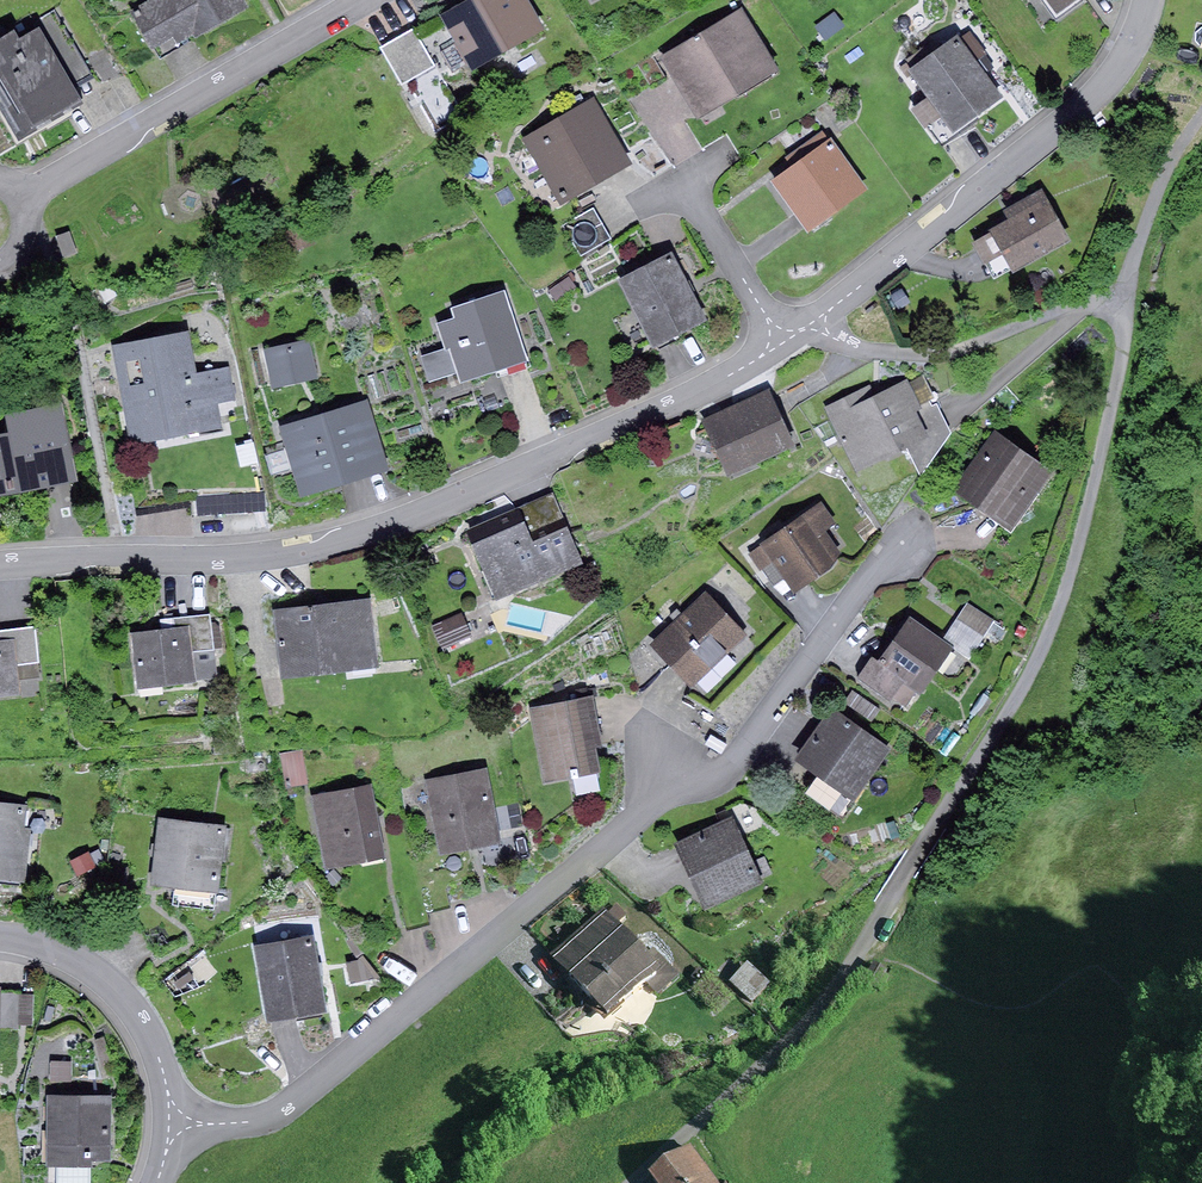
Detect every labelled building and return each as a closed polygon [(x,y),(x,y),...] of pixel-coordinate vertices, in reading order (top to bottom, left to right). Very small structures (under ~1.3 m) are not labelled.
[(131,10),(152,48),(173,36),(180,47),(250,7),(246,0),(149,0),(131,10)] [(440,13),(471,68),(544,27),(529,0),(463,0),(440,13)] [(1058,11),(1074,0),(1050,0),(1058,11)] [(742,6),(661,56),(699,116),(780,66),(742,6)] [(834,10),(815,25),(827,40),(846,24),(834,10)] [(0,36),(0,108),(16,135),(81,97),(40,24),(20,35),(16,28),(0,36)] [(415,28),(380,48),(401,85),(436,65),(415,28)] [(968,31),(959,38),(986,72),(994,65),(968,31)] [(957,34),(908,68),(928,95),(942,116),(953,132),(1002,96),(986,72),(959,38),(957,34)] [(942,116),(928,95),(911,107),(926,128),(942,116)] [(595,96),(523,138),(561,203),(633,161),(595,96)] [(792,164),(771,180),(809,230),(868,186),(825,128),(787,157),(792,164)] [(992,231),(973,241),(994,279),(1011,270),(1013,272),(1071,238),(1043,188),(1004,210),(1008,217),(990,228),(992,231)] [(70,231),(56,235),(63,256),(77,252),(70,231)] [(672,251),(619,279),(654,346),(707,318),(672,251)] [(570,276),(550,290),(557,300),(577,286),(570,276)] [(910,301),(901,287),(885,297),(894,312),(910,301)] [(446,348),(450,347),(458,373),(461,380),(527,358),(504,291),(454,308),(456,317),(438,323),(446,348)] [(189,330),(112,345),(131,444),(222,426),(217,401),(237,397),(230,365),(197,371),(189,330)] [(309,338),(263,348),(272,387),(318,377),(309,338)] [(450,347),(446,348),(422,355),(430,381),(458,373),(450,347)] [(923,373),(909,380),(921,404),(929,400),(934,397),(923,373)] [(869,385),(824,407),(856,471),(906,446),(929,435),(917,410),(922,407),(921,404),(909,380),(908,378),(874,395),(869,385)] [(770,389),(703,420),(729,476),(796,445),(770,389)] [(368,399),(281,426),(302,495),(390,468),(368,399)] [(76,479),(61,403),(6,413),(10,432),(0,434),(0,494),(76,479)] [(1054,471),(996,430),(954,489),(1011,530),(1054,471)] [(553,492),(465,530),(471,543),(524,520),(533,540),(567,525),(553,492)] [(822,500),(748,551),(761,571),(774,563),(793,592),(832,566),(842,552),(826,528),(837,521),(822,500)] [(524,520),(471,543),(495,599),(583,562),(567,525),(533,540),(524,520)] [(705,591),(650,644),(691,686),(746,633),(705,591)] [(370,599),(274,610),(281,677),(377,667),(370,599)] [(670,600),(663,607),(670,614),(677,608),(670,600)] [(968,602),(944,638),(956,645),(972,655),(995,619),(968,602)] [(462,612),(432,625),(441,648),(471,636),(462,612)] [(161,629),(130,632),(139,686),(196,681),(196,679),(193,650),(214,648),(210,613),(159,619),(161,629)] [(944,638),(910,615),(879,662),(872,658),(860,676),(906,706),(915,692),(922,697),(956,645),(944,638)] [(21,693),(18,663),(39,660),(35,626),(0,630),(0,695),(21,693)] [(218,677),(214,648),(193,650),(196,679),(218,677)] [(711,689),(705,698),(711,703),(718,693),(711,689)] [(880,708),(852,690),(841,707),(869,725),(880,708)] [(595,694),(530,707),(545,782),(600,772),(595,745),(604,743),(595,694)] [(891,748),(831,707),(795,759),(855,799),(891,748)] [(303,750),(280,754),(286,786),(309,782),(303,750)] [(488,768),(425,780),(440,853),(502,841),(488,768)] [(372,783),(311,794),(325,868),(386,856),(372,783)] [(0,804),(0,874),(22,878),(32,808),(0,804)] [(734,816),(676,842),(704,905),(763,879),(734,816)] [(228,828),(160,821),(153,881),(221,889),(228,828)] [(89,850),(70,860),(78,876),(98,866),(89,850)] [(643,954),(604,911),(550,959),(607,1022),(649,984),(658,995),(680,975),(653,944),(643,954)] [(313,934),(255,944),(268,1020),(326,1010),(313,934)] [(683,951),(679,955),(697,971),(701,967),(683,951)] [(361,959),(347,962),(350,982),(375,978),(361,959)] [(864,982),(876,988),(885,970),(873,964),(864,982)] [(748,965),(730,984),(752,1005),(770,986),(748,965)] [(189,971),(174,982),(178,988),(194,977),(189,971)] [(0,993),(0,997),(0,1027),(19,1027),(19,1024),(19,993),(0,993)] [(34,993),(19,993),(19,1024),(33,1025),(34,993)] [(49,1005),(45,1019),(51,1021),(55,1007),(49,1005)] [(104,1036),(94,1039),(102,1066),(113,1063),(104,1036)] [(72,1061),(51,1060),(50,1081),(72,1081),(72,1061)] [(112,1095),(48,1094),(46,1164),(57,1165),(90,1165),(91,1159),(111,1159),(112,1095)] [(650,1179),(653,1182),(716,1182),(692,1149),(650,1179)] [(57,1165),(56,1182),(90,1182),(90,1165),(57,1165)]
